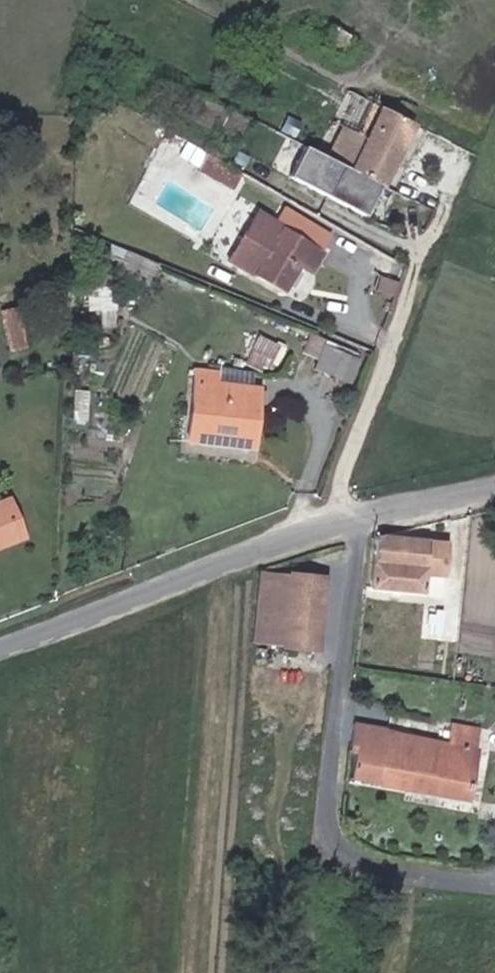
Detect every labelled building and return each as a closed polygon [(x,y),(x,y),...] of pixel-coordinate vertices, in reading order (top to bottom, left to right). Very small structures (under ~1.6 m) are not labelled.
[(312,186),(371,217),(417,128),(379,109),(364,137),(344,126),(312,186)] [(312,274),(325,253),(256,211),(228,256),(287,292),(301,268),(312,274)] [(361,354),(327,339),(315,368),(350,382),(361,354)] [(259,387),(193,380),(187,443),(253,451),(259,387)] [(25,539),(10,500),(0,504),(0,549),(25,539)] [(371,536),(364,585),(416,590),(416,586),(434,589),(441,543),(371,536)] [(318,578),(258,572),(250,638),(311,645),(318,578)] [(344,775),(394,783),(397,757),(374,752),(378,727),(346,720),(342,745),(348,747),(344,775)] [(439,759),(467,764),(473,727),(446,721),(442,741),(439,759)] [(394,783),(435,792),(462,797),(467,764),(439,759),(442,741),(378,727),(374,752),(397,757),(394,783)] [(381,904),(395,906),(397,896),(383,895),(381,904)]
